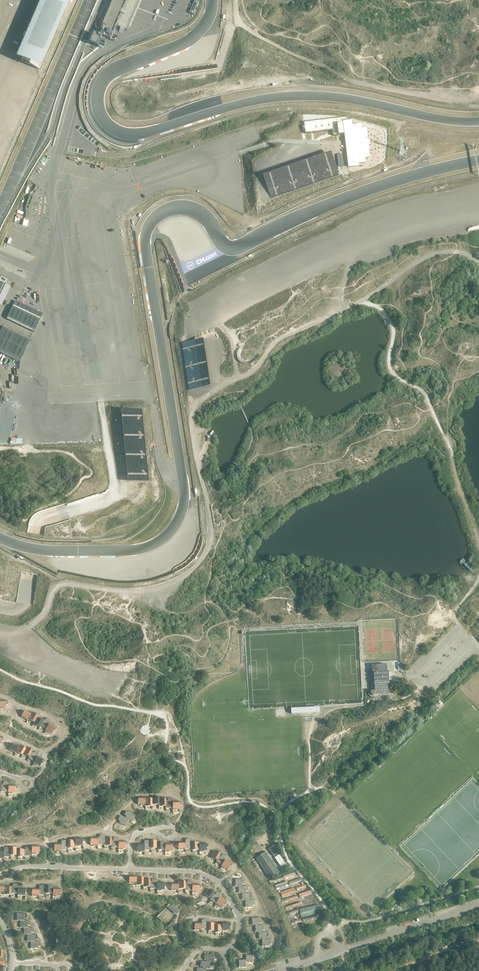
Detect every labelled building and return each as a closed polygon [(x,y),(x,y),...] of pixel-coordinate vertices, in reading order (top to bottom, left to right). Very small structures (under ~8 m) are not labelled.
[(15,59),(41,70),(72,0),(41,0),(15,59)] [(92,45),(99,48),(102,39),(105,41),(106,38),(111,40),(118,22),(121,23),(119,27),(127,31),(140,0),(114,0),(101,30),(98,29),(96,32),(100,34),(100,35),(99,35),(96,34),(92,45)] [(143,8),(156,14),(160,5),(149,0),(146,0),(143,8)] [(171,3),(166,15),(177,19),(182,8),(171,3)] [(140,19),(139,22),(151,27),(156,15),(141,10),(138,18),(140,19)] [(14,122),(16,124),(21,120),(16,115),(14,113),(13,114),(15,116),(12,119),(11,118),(10,119),(13,123),(14,122)] [(303,119),(301,120),(302,131),(330,128),(331,135),(345,134),(349,166),(360,165),(359,163),(366,162),(366,158),(371,157),(369,145),(371,145),(370,139),(369,139),(367,127),(363,128),(362,123),(354,124),(353,119),(349,120),(348,114),(303,119)] [(237,129),(239,134),(253,130),(252,125),(237,129)] [(231,140),(211,146),(210,142),(200,145),(203,154),(233,146),(231,140)] [(281,146),(252,160),(255,165),(253,166),(255,169),(295,151),(292,145),(286,148),(285,146),(281,148),(281,146)] [(333,152),(264,173),(271,195),(297,188),(296,184),(295,184),(294,181),(289,183),(287,175),(286,176),(285,172),(291,170),(290,167),(306,162),(308,167),(310,166),(309,164),(313,163),(314,168),(315,168),(317,174),(315,174),(316,178),(312,179),(312,181),(339,172),(333,152)] [(93,176),(96,171),(88,166),(85,172),(93,176)] [(137,178),(147,174),(146,171),(133,176),(135,183),(138,181),(137,178)] [(242,202),(259,201),(258,185),(265,185),(266,195),(268,195),(267,177),(261,177),(261,174),(247,175),(248,188),(250,188),(250,198),(242,199),(242,202)] [(77,189),(71,204),(83,209),(89,194),(77,189)] [(65,221),(79,219),(77,210),(64,213),(65,221)] [(41,216),(43,229),(55,227),(53,214),(41,216)] [(79,221),(65,223),(67,234),(81,232),(79,221)] [(48,261),(57,260),(55,247),(46,248),(48,261)] [(328,266),(331,272),(345,265),(342,260),(328,266)] [(328,267),(317,269),(318,270),(303,274),(304,279),(329,273),(328,267)] [(0,278),(0,299),(7,284),(9,280),(6,279),(1,276),(0,278)] [(400,278),(393,284),(396,288),(403,282),(400,278)] [(15,300),(6,319),(34,332),(43,314),(15,300)] [(331,301),(310,314),(313,320),(334,307),(331,301)] [(80,314),(81,320),(87,320),(87,315),(85,315),(85,309),(75,309),(75,314),(80,314)] [(0,333),(0,353),(20,362),(31,339),(3,326),(0,333)] [(213,335),(215,359),(221,359),(219,335),(213,335)] [(204,339),(183,341),(184,354),(205,352),(205,355),(206,355),(204,339)] [(94,410),(81,412),(81,420),(91,419),(91,415),(94,414),(94,410)] [(42,442),(42,429),(28,429),(28,432),(27,432),(27,443),(42,442)] [(42,644),(45,642),(37,633),(34,636),(42,644)] [(388,682),(390,682),(389,675),(388,675),(387,665),(372,665),(373,691),(371,691),(371,693),(371,694),(372,695),(373,695),(389,695),(388,682)] [(27,720),(28,719),(31,714),(25,711),(24,712),(23,712),(22,714),(23,714),(21,717),(27,720)] [(32,712),(31,714),(28,719),(34,722),(37,717),(38,716),(36,715),(37,714),(35,713),(34,714),(32,712)] [(34,722),(33,724),(40,727),(40,726),(43,721),(44,719),(43,721),(41,720),(42,719),(40,718),(39,719),(37,718),(38,716),(37,717),(34,722)] [(40,726),(40,727),(41,726),(46,729),(45,731),(46,729),(47,729),(50,724),(49,722),(50,720),(47,718),(45,720),(44,719),(43,721),(40,726)] [(50,724),(47,729),(46,729),(45,731),(49,733),(50,732),(52,733),(54,730),(55,731),(56,729),(55,728),(56,727),(50,724)] [(15,753),(16,752),(19,747),(13,743),(11,745),(11,744),(9,746),(10,747),(9,749),(15,753)] [(16,752),(22,755),(23,754),(26,749),(25,749),(24,748),(25,747),(23,746),(22,747),(20,745),(19,747),(16,752)] [(23,754),(22,755),(23,753),(29,757),(32,752),(33,751),(31,750),(32,749),(30,747),(29,749),(26,747),(26,749),(23,754)] [(28,758),(34,762),(37,756),(37,755),(38,753),(35,751),(33,753),(32,752),(29,757),(28,758)] [(34,762),(33,763),(37,766),(38,765),(40,766),(42,763),(43,764),(44,762),(43,761),(43,760),(37,756),(34,762)] [(9,785),(8,785),(8,792),(8,794),(13,794),(13,793),(16,793),(16,789),(17,790),(17,787),(16,787),(16,785),(9,785)] [(145,799),(145,797),(138,797),(138,799),(137,799),(137,801),(138,801),(138,805),(141,805),(141,806),(145,806),(145,799)] [(123,817),(125,818),(129,820),(132,821),(135,815),(130,812),(128,813),(126,811),(124,815),(126,816),(125,818),(123,817)] [(125,818),(123,817),(122,817),(120,816),(118,820),(120,821),(119,823),(125,826),(129,820),(125,818)] [(82,838),(75,838),(75,841),(75,846),(79,846),(79,845),(82,845),(82,842),(83,842),(83,840),(82,840),(82,838)] [(98,845),(98,844),(98,838),(97,838),(91,838),(91,840),(89,840),(89,842),(91,842),(90,845),(93,845),(93,846),(98,846),(98,845)] [(118,848),(118,850),(123,850),(123,849),(125,849),(125,846),(127,846),(127,843),(125,843),(125,841),(119,841),(118,848)] [(61,844),(61,843),(54,843),(54,845),(53,845),(53,848),(54,848),(54,851),(57,851),(57,852),(61,852),(61,850),(61,844)] [(165,850),(165,852),(169,852),(169,851),(172,851),(172,848),(173,848),(173,846),(172,846),(172,843),(165,844),(165,850)] [(199,850),(199,852),(204,852),(204,851),(207,851),(206,847),(208,847),(208,845),(206,845),(206,843),(199,843),(199,844),(199,850)] [(144,852),(144,850),(144,844),(137,844),(137,846),(136,846),(136,848),(137,848),(137,851),(140,851),(140,852),(144,852)] [(269,849),(274,856),(279,853),(274,845),(269,849)] [(32,849),(32,854),(36,854),(36,853),(39,853),(39,850),(40,850),(40,848),(39,848),(39,846),(32,846),(32,849)] [(217,860),(220,855),(221,854),(219,853),(219,852),(218,851),(217,852),(214,850),(211,856),(217,860)] [(270,879),(280,872),(266,852),(256,859),(270,879)] [(217,860),(216,861),(222,865),(221,867),(222,865),(225,860),(226,859),(225,859),(225,858),(226,857),(226,856),(222,854),(221,856),(220,855),(217,860)] [(285,863),(280,855),(275,858),(280,866),(285,863)] [(222,865),(221,867),(225,869),(225,868),(228,869),(230,865),(229,864),(230,862),(226,859),(225,860),(222,865)] [(283,874),(290,869),(288,865),(280,870),(283,874)] [(143,887),(143,885),(143,880),(144,880),(144,878),(141,878),(141,877),(139,877),(139,878),(137,878),(137,876),(129,876),(129,878),(128,878),(128,880),(129,880),(129,883),(136,883),(136,885),(143,885),(143,887)] [(275,885),(276,890),(289,887),(287,882),(275,885)] [(282,897),(296,893),(295,887),(280,892),(282,897)] [(211,898),(211,899),(214,894),(215,892),(213,891),(213,890),(211,889),(211,890),(208,889),(205,895),(211,898)] [(215,892),(214,894),(211,899),(211,898),(210,900),(216,903),(219,898),(220,898),(219,897),(220,895),(216,893),(215,895),(214,894),(215,892)] [(225,901),(220,898),(219,898),(216,903),(216,904),(222,908),(225,903),(223,903),(225,901)] [(299,900),(291,902),(291,905),(285,907),(286,909),(301,905),(299,900)] [(176,914),(178,911),(169,904),(167,907),(176,914)] [(301,918),(321,913),(320,905),(300,910),(301,918)] [(24,928),(24,930),(24,927),(28,927),(30,927),(28,927),(28,926),(30,926),(30,921),(27,921),(26,920),(24,920),(20,920),(20,921),(20,928),(24,928)] [(35,941),(37,941),(34,941),(35,939),(37,939),(37,935),(34,935),(33,934),(31,934),(27,934),(27,935),(27,942),(31,941),(31,944),(31,941),(35,941)] [(253,955),(246,955),(246,960),(243,960),(243,957),(239,957),(239,967),(246,968),(246,963),(253,963),(253,955)]
